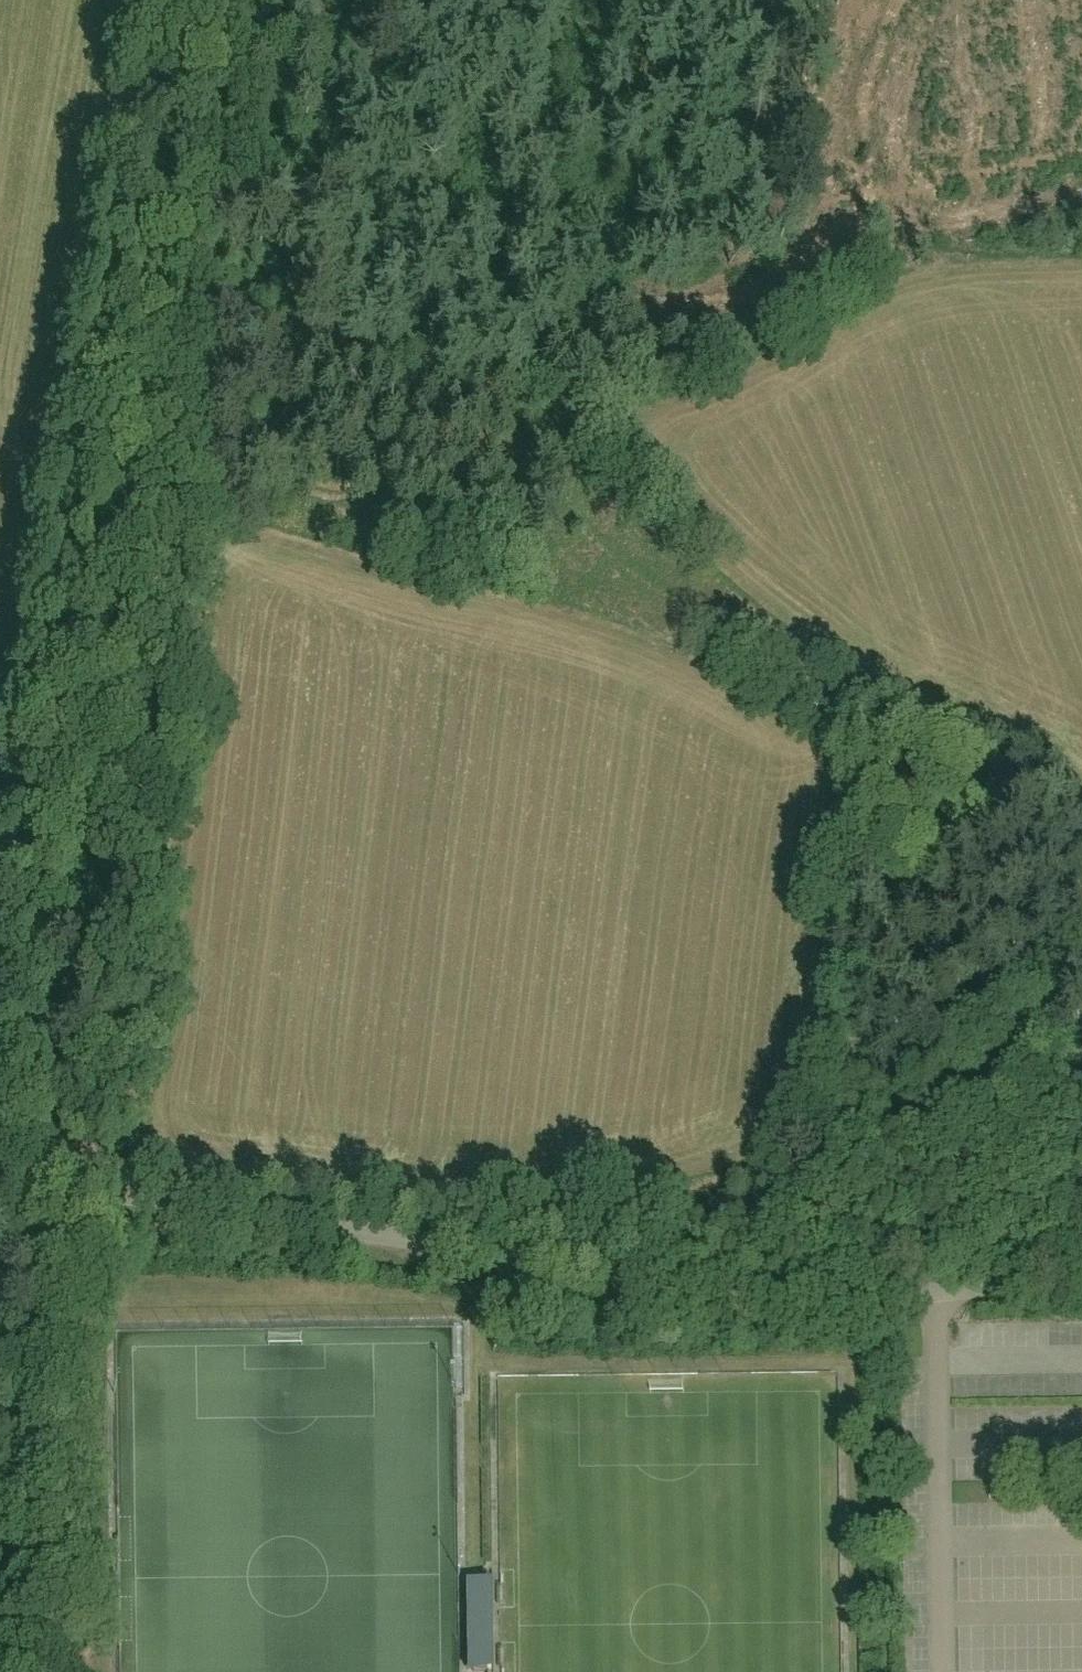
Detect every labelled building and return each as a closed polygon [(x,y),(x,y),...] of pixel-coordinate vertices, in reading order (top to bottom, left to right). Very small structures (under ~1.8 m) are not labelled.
[(468,1667),(493,1667),(492,1577),(467,1577),(468,1667)]
